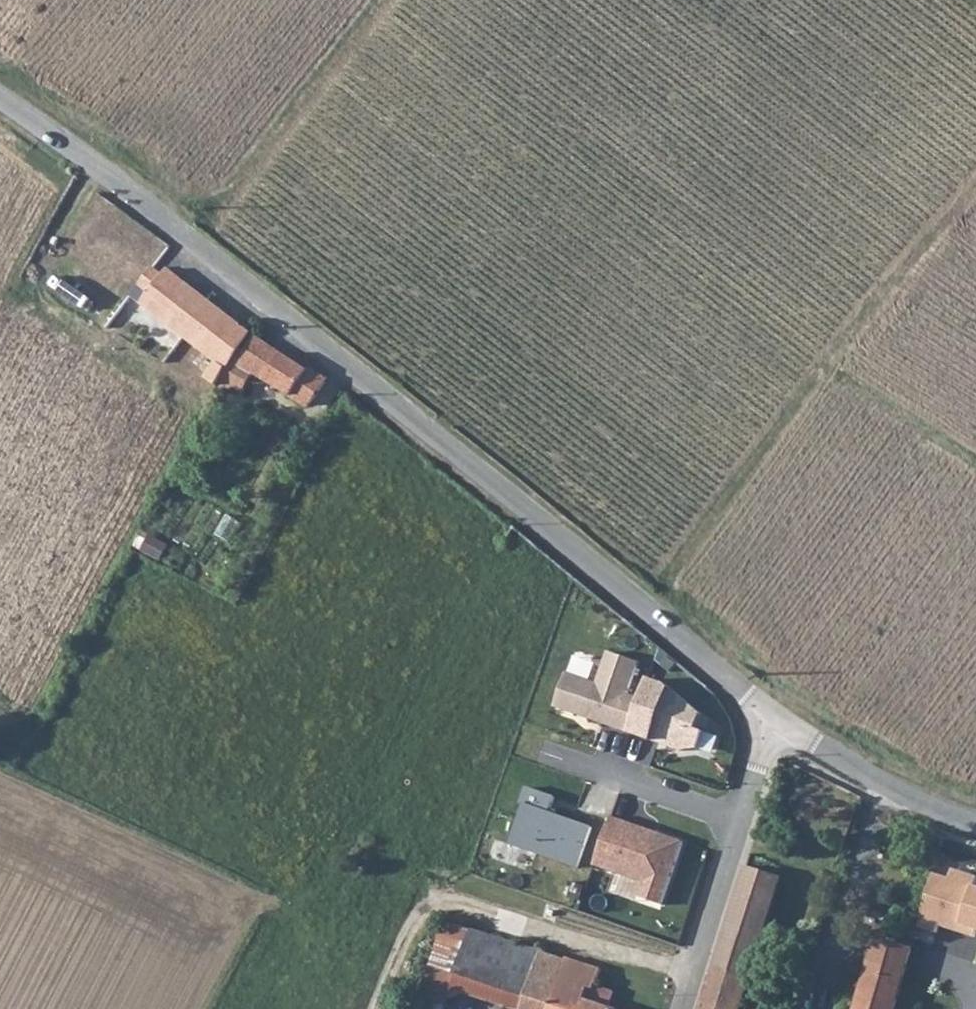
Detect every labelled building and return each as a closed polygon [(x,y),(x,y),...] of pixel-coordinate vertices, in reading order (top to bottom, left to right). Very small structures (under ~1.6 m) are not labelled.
[(147,301),(138,312),(211,367),(201,381),(215,390),(218,385),(225,374),(240,351),(248,338),(165,276),(161,282),(150,275),(137,293),(147,301)] [(240,351),(225,374),(218,385),(233,395),(240,385),(247,375),(259,383),(257,386),(299,414),(317,388),(248,338),(240,351)] [(568,673),(556,707),(631,733),(643,699),(629,694),(640,662),(609,652),(598,684),(568,673)] [(650,679),(643,699),(631,733),(682,751),(700,749),(705,732),(698,729),(703,715),(668,685),(650,679)] [(579,868),(593,828),(550,813),(555,798),(527,788),(521,804),(525,806),(512,845),(579,868)] [(685,842),(612,817),(595,866),(645,883),(640,897),(662,905),(685,842)] [(955,869),(952,879),(936,874),(920,926),(939,932),(941,927),(963,933),(965,926),(975,889),(975,875),(955,869)] [(781,881),(745,870),(715,965),(751,978),(781,881)] [(965,926),(975,929),(975,889),(965,926)] [(542,952),(445,921),(417,1008),(447,1008),(450,999),(462,993),(512,1008),(523,1008),(542,952)] [(868,970),(904,981),(913,950),(877,940),(868,970)] [(615,992),(597,986),(602,969),(568,958),(567,961),(542,952),(523,1008),(613,1008),(610,1008),(615,992)] [(715,965),(701,1008),(741,1008),(751,978),(715,965)] [(904,981),(868,970),(857,1008),(896,1008),(904,981)]
